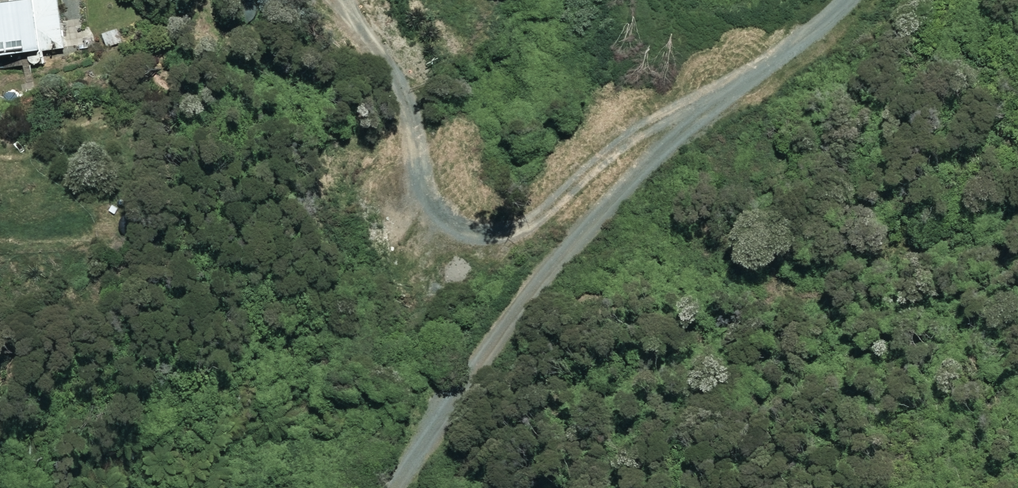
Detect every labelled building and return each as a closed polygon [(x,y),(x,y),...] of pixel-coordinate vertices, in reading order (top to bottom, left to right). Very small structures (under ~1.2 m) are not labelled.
[(0,2),(0,55),(61,47),(55,0),(13,0),(0,2)]
